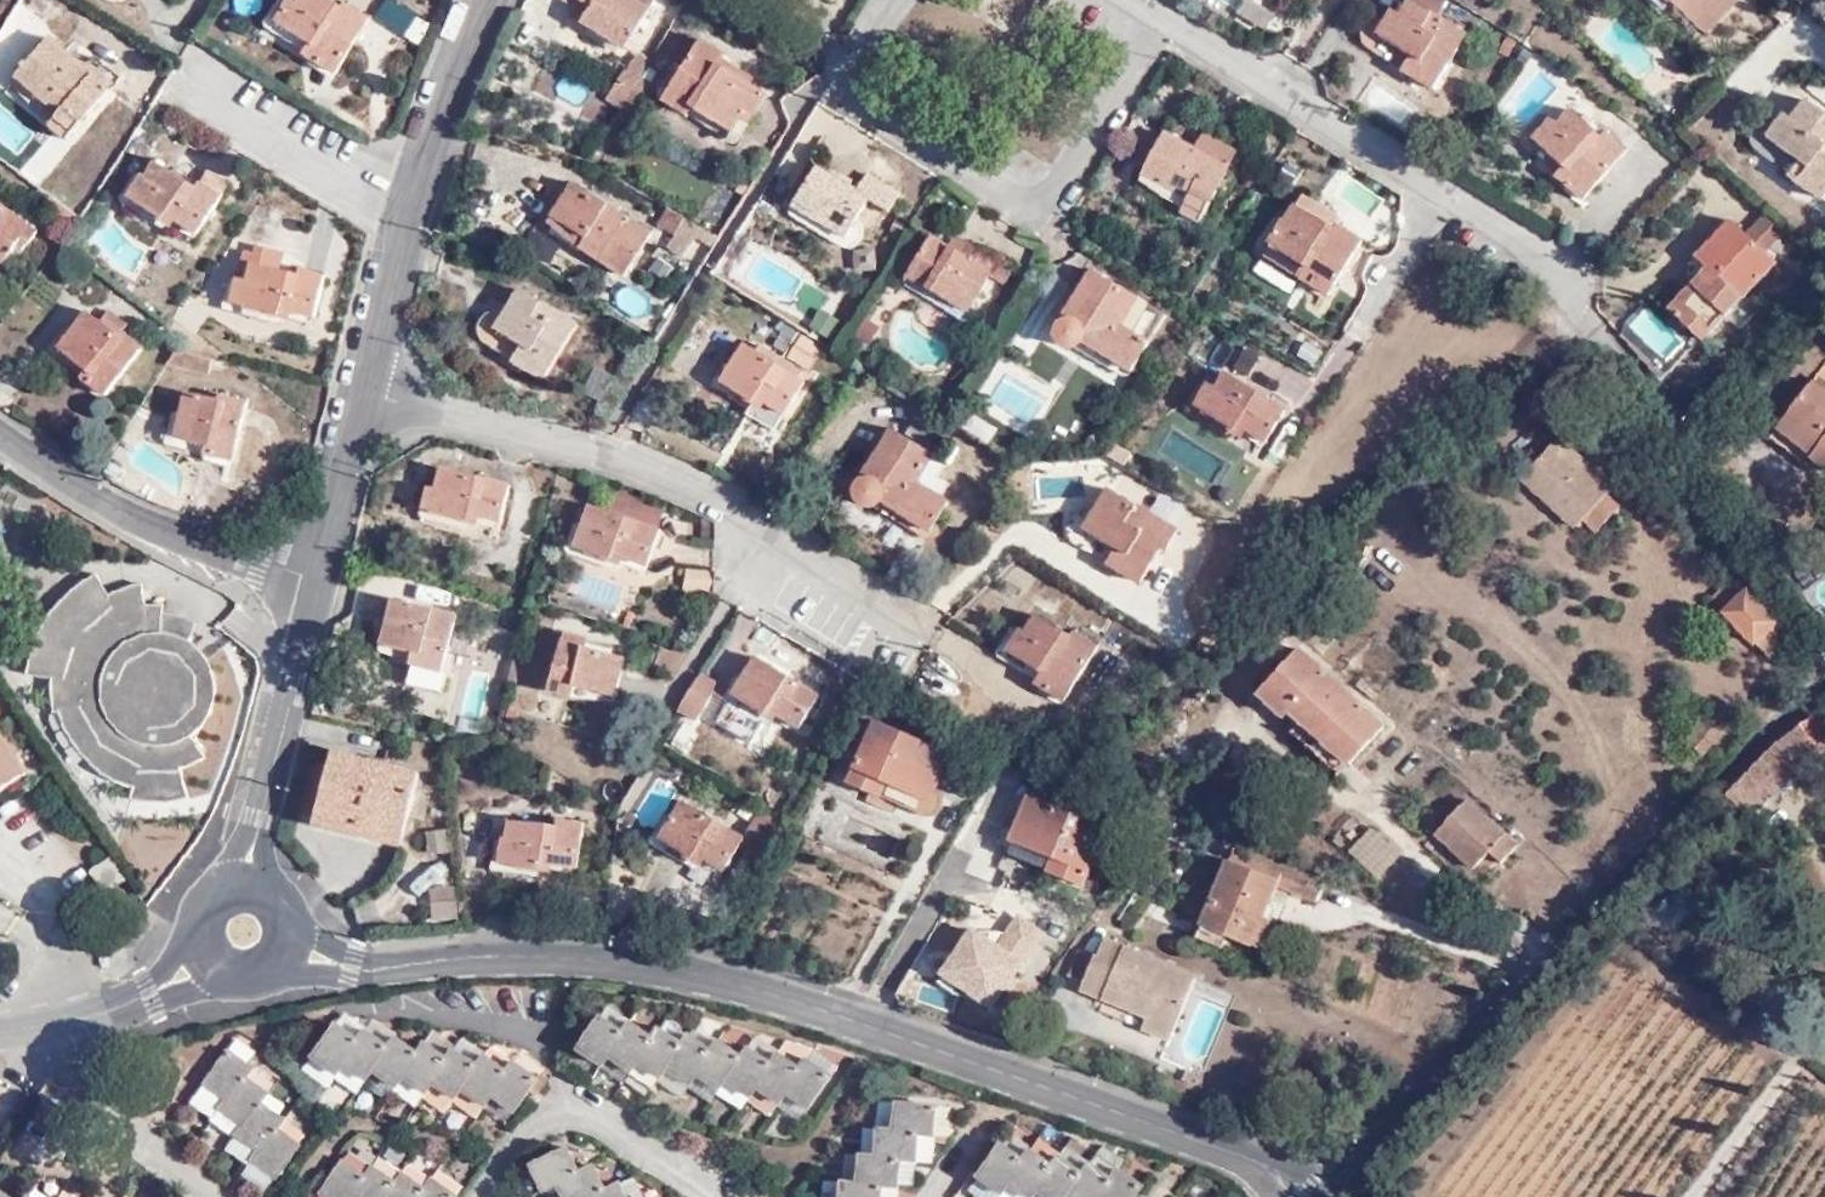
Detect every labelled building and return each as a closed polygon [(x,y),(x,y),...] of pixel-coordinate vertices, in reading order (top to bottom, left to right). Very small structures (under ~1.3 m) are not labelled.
[(354,0),(352,0),(348,4),(341,0),(290,0),(282,15),(331,47),(323,60),(345,73),(379,19),(354,0)] [(595,23),(638,50),(670,0),(576,0),(588,8),(593,2),(603,10),(595,23)] [(1425,62),(1453,81),(1480,33),(1433,0),(1422,0),(1418,8),(1408,1),(1392,26),(1431,52),(1425,62)] [(1684,7),(1674,14),(1713,47),(1745,13),(1734,2),(1735,0),(1675,0),(1684,7)] [(582,15),(595,23),(603,10),(593,2),(588,8),(582,15)] [(1386,35),(1425,62),(1431,52),(1392,26),(1386,35)] [(778,99),(762,87),(757,94),(744,86),(746,81),(731,68),(736,59),(713,43),(678,103),(703,118),(706,110),(741,134),(754,115),(764,121),(778,99)] [(54,51),(19,90),(59,126),(51,135),(69,152),(121,96),(102,78),(94,87),(54,51)] [(621,102),(635,113),(665,69),(653,60),(640,80),(632,84),(621,102)] [(613,101),(601,93),(587,117),(599,123),(613,101)] [(1821,97),(1809,115),(1797,108),(1779,134),(1813,159),(1805,172),(1824,185),(1824,100),(1821,97)] [(1568,114),(1545,138),(1584,177),(1578,183),(1593,196),(1639,146),(1622,127),(1613,132),(1588,105),(1573,118),(1568,114)] [(1244,171),(1214,153),(1185,138),(1161,176),(1203,202),(1197,212),(1214,223),(1244,171)] [(1222,140),(1214,153),(1244,171),(1253,158),(1222,140)] [(151,178),(137,204),(174,226),(177,219),(205,236),(235,191),(212,175),(204,191),(165,167),(157,181),(151,178)] [(906,198),(875,176),(863,193),(825,170),(803,202),(819,212),(817,216),(851,238),(874,199),(896,215),(906,198)] [(613,256),(636,271),(660,237),(583,190),(563,221),(594,242),(592,251),(609,263),(613,256)] [(1344,226),(1346,222),(1350,215),(1312,194),(1307,203),(1344,226)] [(1371,239),(1346,222),(1344,226),(1307,203),(1297,220),(1294,217),(1280,241),(1325,270),(1320,278),(1340,290),(1371,239)] [(1802,229),(1779,209),(1751,235),(1774,254),(1802,229)] [(0,214),(0,270),(13,280),(27,261),(31,265),(46,248),(0,214)] [(1774,254),(1751,235),(1736,220),(1717,240),(1729,252),(1713,270),(1718,275),(1689,305),(1715,330),(1780,261),(1774,254)] [(1008,259),(978,239),(971,250),(944,233),(922,272),(940,286),(937,290),(974,314),(1008,259)] [(1729,252),(1717,240),(1687,275),(1697,287),(1676,312),(1707,340),(1715,330),(1689,305),(1718,275),(1713,270),(1729,252)] [(1275,249),(1320,278),(1325,270),(1280,241),(1275,249)] [(335,277),(310,271),(309,276),(289,272),(294,255),(270,249),(267,257),(255,255),(242,309),(301,321),(302,314),(325,318),(335,277)] [(631,278),(636,271),(613,256),(609,263),(631,278)] [(1175,311),(1103,264),(1082,303),(1091,310),(1087,317),(1081,314),(1072,316),(1067,323),(1066,329),(1066,336),(1070,339),(1074,345),(1082,346),(1097,339),(1142,368),(1175,311)] [(549,332),(534,356),(564,373),(594,324),(541,294),(526,318),(549,332)] [(99,318),(70,356),(106,382),(101,388),(119,401),(155,353),(133,339),(130,341),(99,318)] [(511,343),(534,356),(549,332),(526,318),(511,343)] [(808,377),(752,340),(727,379),(762,400),(767,393),(789,410),(808,377)] [(226,388),(230,368),(191,359),(179,378),(226,388)] [(1298,409),(1240,372),(1229,390),(1219,385),(1206,409),(1246,434),(1250,429),(1276,443),(1298,409)] [(1819,379),(1788,419),(1821,442),(1815,451),(1812,456),(1824,468),(1824,383),(1819,379)] [(266,420),(242,410),(238,419),(205,407),(193,446),(234,461),(233,466),(252,471),(266,420)] [(1821,442),(1788,419),(1782,426),(1815,451),(1821,442)] [(956,445),(917,422),(895,460),(913,472),(905,484),(895,475),(887,477),(879,479),(875,485),(873,492),(874,501),(883,508),(891,509),(902,505),(948,530),(974,489),(942,469),(956,445)] [(1806,460),(1812,456),(1815,451),(1782,426),(1775,435),(1806,460)] [(1582,529),(1589,521),(1614,494),(1621,486),(1567,436),(1528,479),(1582,529)] [(515,494),(448,477),(443,497),(433,494),(426,522),(474,533),(478,523),(508,530),(515,494)] [(1193,541),(1125,494),(1099,535),(1133,558),(1124,570),(1150,589),(1172,557),(1179,562),(1193,541)] [(1614,494),(1589,521),(1605,534),(1628,507),(1614,494)] [(624,523),(661,532),(666,515),(620,501),(616,518),(624,523)] [(652,565),(661,532),(624,523),(616,518),(592,510),(580,554),(622,566),(625,558),(652,565)] [(682,589),(710,593),(713,571),(685,567),(682,589)] [(1796,630),(1774,609),(1739,579),(1721,597),(1738,613),(1734,616),(1763,641),(1767,638),(1782,651),(1796,639),(1796,630)] [(192,813),(193,803),(194,781),(215,771),(201,750),(217,727),(223,713),(223,702),(220,690),(213,674),(206,661),(197,651),(171,641),(171,624),(173,616),(154,614),(149,595),(117,605),(105,587),(81,602),(56,630),(43,654),(35,686),(58,687),(63,724),(70,725),(73,737),(82,757),(98,776),(111,786),(127,792),(140,796),(140,809),(192,813)] [(465,626),(400,607),(388,651),(427,659),(425,676),(449,683),(465,626)] [(1040,635),(1026,655),(1065,680),(1057,690),(1074,701),(1111,649),(1087,632),(1083,638),(1046,613),(1035,631),(1040,635)] [(203,634),(171,624),(171,641),(197,651),(203,634)] [(1016,649),(1026,655),(1040,635),(1035,631),(1030,628),(1016,649)] [(574,652),(599,659),(602,646),(578,640),(574,652)] [(1397,725),(1312,650),(1273,690),(1299,714),(1357,766),(1397,725)] [(635,669),(599,659),(574,652),(560,702),(585,709),(590,693),(625,704),(635,669)] [(469,666),(458,714),(482,719),(493,671),(469,666)] [(831,704),(768,666),(740,709),(777,733),(785,721),(811,737),(831,704)] [(713,683),(691,719),(709,732),(732,695),(713,683)] [(1697,700),(1685,687),(1672,698),(1678,704),(1685,698),(1689,703),(1697,700)] [(1299,714),(1273,690),(1268,698),(1293,719),(1299,714)] [(1732,732),(1719,720),(1701,740),(1713,752),(1732,732)] [(1801,783),(1824,764),(1824,756),(1803,725),(1775,747),(1801,783)] [(961,760),(889,726),(857,786),(891,803),(898,792),(937,810),(961,760)] [(19,779),(25,774),(0,733),(0,748),(19,779)] [(1765,756),(1749,772),(1773,803),(1801,783),(1775,747),(1765,756)] [(19,779),(0,748),(0,791),(19,779)] [(422,775),(341,756),(323,825),(405,845),(422,775)] [(1478,802),(1446,837),(1483,869),(1500,853),(1511,861),(1524,847),(1478,802)] [(1099,832),(1026,803),(1006,850),(1050,871),(1045,883),(1076,896),(1099,832)] [(760,848),(702,811),(677,852),(712,872),(716,866),(742,879),(760,848)] [(1367,814),(1354,827),(1338,842),(1350,854),(1379,826),(1367,814)] [(600,826),(578,821),(576,829),(528,820),(526,837),(515,834),(510,861),(560,871),(562,864),(594,869),(600,826)] [(1379,826),(1350,854),(1357,861),(1364,855),(1387,834),(1379,826)] [(1238,843),(1214,834),(1206,854),(1232,863),(1238,843)] [(1387,834),(1364,855),(1387,877),(1408,855),(1387,834)] [(467,863),(464,839),(441,842),(445,864),(467,863)] [(1238,843),(1232,863),(1209,925),(1258,941),(1281,882),(1328,899),(1335,882),(1326,877),(1238,843)] [(103,892),(124,879),(109,856),(89,869),(103,892)] [(449,929),(476,925),(472,900),(448,903),(449,929)] [(1114,938),(1102,954),(1089,988),(1153,1017),(1149,1026),(1179,1041),(1203,976),(1114,938)] [(597,1016),(618,1031),(624,1022),(603,1007),(597,1016)] [(618,1031),(597,1016),(573,1049),(596,1065),(603,1056),(627,1072),(634,1062),(654,1077),(661,1067),(686,1085),(693,1075),(714,1090),(721,1080),(743,1095),(751,1086),(773,1102),(780,1093),(803,1108),(827,1075),(804,1059),(801,1058),(794,1068),(771,1052),(764,1061),(742,1046),(735,1055),(712,1039),(705,1049),(683,1034),(675,1045),(653,1030),(648,1038),(624,1022),(618,1031)] [(661,1020),(653,1030),(675,1045),(683,1034),(661,1020)] [(690,1024),(683,1034),(705,1049),(712,1039),(690,1024)] [(334,1026),(309,1058),(333,1075),(340,1065),(363,1081),(370,1071),(392,1086),(399,1077),(421,1093),(428,1083),(450,1099),(457,1090),(479,1106),(487,1096),(509,1111),(525,1091),(531,1095),(543,1080),(536,1074),(532,1080),(508,1064),(502,1073),(478,1056),(472,1065),(449,1050),(443,1060),(419,1043),(412,1053),(392,1038),(385,1048),(362,1032),(355,1040),(334,1026)] [(225,1051),(244,1064),(251,1054),(233,1041),(225,1051)] [(811,1050),(804,1059),(827,1075),(833,1066),(811,1050)] [(248,1068),(244,1064),(225,1051),(202,1084),(224,1100),(217,1110),(240,1125),(233,1134),(256,1151),(249,1161),(272,1178),(296,1144),(273,1128),(280,1121),(273,1116),(256,1104),(263,1094),(258,1090),(241,1078),(248,1068)] [(333,1075),(309,1058),(300,1070),(324,1088),(333,1075)] [(634,1062),(627,1072),(624,1075),(645,1089),(652,1079),(654,1077),(634,1062)] [(654,1077),(652,1079),(677,1096),(684,1087),(686,1085),(661,1067),(654,1077)] [(265,1080),(248,1068),(241,1078),(258,1090),(265,1080)] [(370,1071),(363,1081),(360,1084),(382,1099),(389,1090),(392,1086),(370,1071)] [(686,1085),(684,1087),(705,1101),(714,1090),(693,1075),(686,1085)] [(412,1105),(421,1093),(399,1077),(392,1086),(389,1090),(412,1105)] [(224,1100),(202,1084),(193,1097),(215,1113),(217,1110),(224,1100)] [(780,1093),(773,1102),(772,1104),(795,1119),(803,1108),(780,1093)] [(280,1106),(263,1094),(256,1104),(273,1116),(280,1106)] [(888,1131),(890,1102),(876,1100),(873,1130),(888,1131)] [(890,1102),(888,1131),(873,1130),(871,1156),(854,1154),(851,1182),(835,1182),(834,1196),(876,1196),(878,1185),(892,1186),(892,1183),(895,1159),(910,1161),(911,1154),(913,1134),(927,1135),(945,1137),(946,1127),(943,1127),(928,1125),(930,1106),(890,1102)] [(945,1108),(930,1106),(928,1125),(943,1127),(945,1108)] [(217,1110),(215,1113),(209,1121),(231,1137),(233,1134),(240,1125),(217,1110)] [(302,1137),(280,1121),(273,1128),(296,1144),(302,1137)] [(871,1156),(873,1130),(857,1128),(854,1154),(871,1156)] [(233,1134),(231,1137),(224,1146),(247,1163),(249,1161),(256,1151),(233,1134)] [(926,1155),(927,1135),(913,1134),(911,1154),(926,1155)] [(1035,1137),(1025,1151),(1048,1166),(1055,1156),(1057,1154),(1035,1137)] [(973,1176),(997,1193),(1004,1183),(1024,1196),(1028,1196),(1034,1190),(1043,1196),(1063,1196),(1064,1196),(1130,1196),(1138,1185),(1115,1168),(1109,1179),(1086,1163),(1080,1172),(1055,1156),(1048,1166),(1025,1151),(1019,1160),(996,1144),(973,1176)] [(560,1196),(621,1196),(617,1188),(614,1182),(600,1189),(588,1166),(573,1172),(561,1150),(526,1167),(538,1192),(554,1186),(560,1196)] [(851,1182),(854,1154),(839,1153),(835,1182),(851,1182)] [(360,1178),(369,1167),(350,1155),(342,1166),(360,1178)] [(908,1184),(910,1161),(895,1159),(892,1183),(908,1184)] [(249,1161),(247,1163),(240,1174),(263,1191),(272,1178),(249,1161)] [(427,1181),(420,1191),(399,1175),(392,1185),(369,1167),(360,1178),(342,1166),(338,1163),(315,1196),(317,1196),(449,1196),(427,1181)] [(420,1191),(427,1181),(407,1166),(399,1175),(420,1191)] [(973,1176),(964,1189),(975,1196),(995,1196),(997,1193),(973,1176)] [(835,1182),(821,1180),(820,1196),(834,1196),(835,1182)] [(617,1188),(621,1196),(635,1196),(628,1183),(617,1188)] [(892,1186),(878,1185),(876,1196),(891,1196),(892,1186)]
